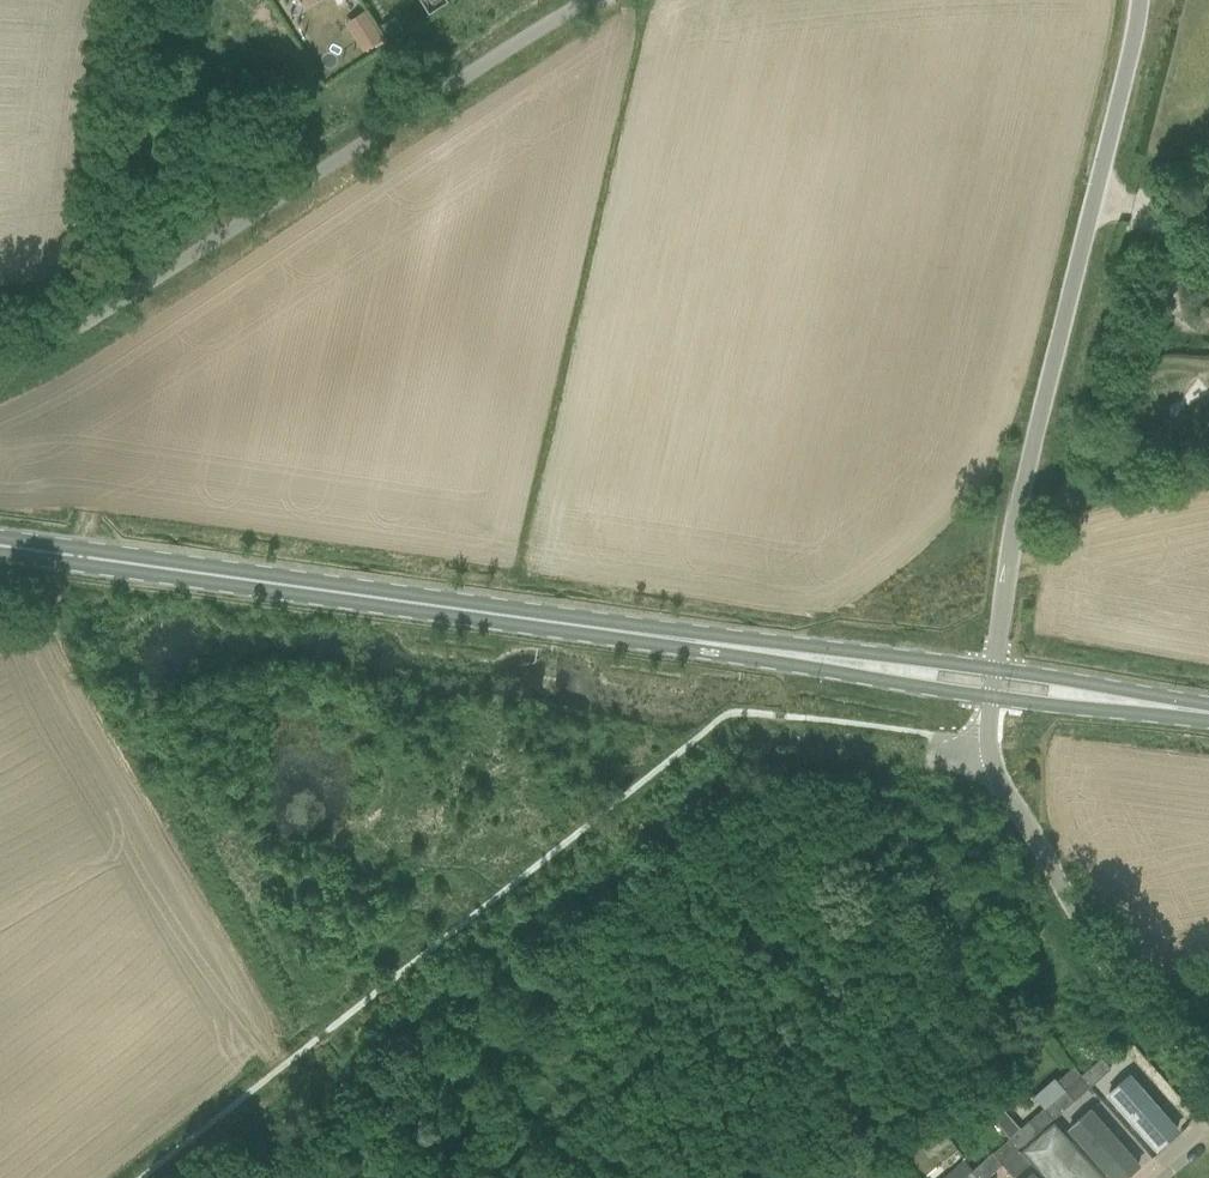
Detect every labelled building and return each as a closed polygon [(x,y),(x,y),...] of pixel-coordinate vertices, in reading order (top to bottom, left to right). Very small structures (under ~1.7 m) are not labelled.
[(387,21),(381,24),(386,31),(390,37),(400,30),(402,29),(399,23),(394,16),(387,21)] [(371,21),(357,30),(365,42),(368,47),(382,39),(371,21)] [(1080,1075),(1090,1086),(1126,1054),(1117,1043),(1082,1073),(1080,1075)] [(1178,1125),(1137,1078),(1117,1096),(1134,1115),(1127,1121),(1142,1139),(1150,1131),(1159,1141),(1178,1125)] [(1067,1122),(1114,1177),(1119,1177),(1140,1160),(1091,1102),(1067,1122)] [(1009,1138),(1018,1149),(1038,1131),(1054,1117),(1045,1106),(1022,1126),(1009,1138)] [(1050,1123),(1024,1147),(1051,1177),(1099,1177),(1050,1123)] [(981,1177),(985,1177),(1002,1163),(1014,1176),(1030,1162),(1018,1149),(1009,1138),(973,1170),(981,1177)] [(1018,1177),(1038,1177),(1029,1168),(1018,1177)] [(962,1177),(980,1177),(972,1169),(962,1177)]
